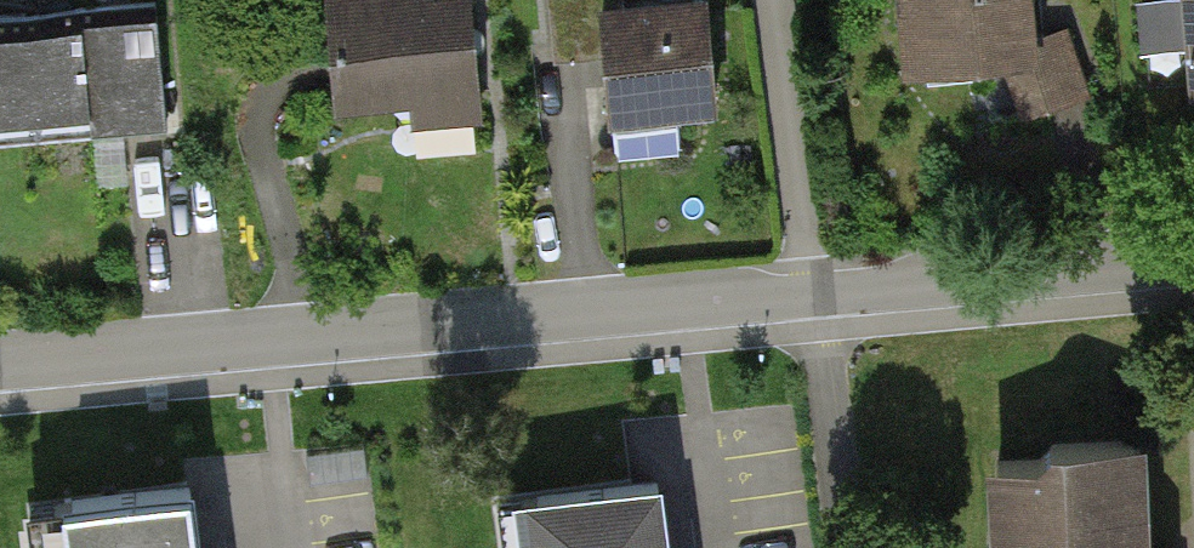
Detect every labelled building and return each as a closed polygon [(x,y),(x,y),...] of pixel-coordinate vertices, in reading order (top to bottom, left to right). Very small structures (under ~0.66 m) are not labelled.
[(326,118),(473,106),(463,0),(316,0),(326,118)] [(552,67),(600,62),(606,127),(718,116),(707,0),(673,0),(625,5),(625,0),(546,0),(552,67)] [(899,81),(1032,69),(1026,0),(892,0),(899,81)] [(1189,103),(1193,103),(1193,0),(1180,0),(1189,103)] [(0,31),(0,143),(166,129),(157,17),(0,31)] [(1137,454),(1002,460),(1006,547),(1141,547),(1137,454)] [(544,547),(661,547),(653,486),(538,501),(544,547)] [(72,547),(191,547),(184,487),(66,502),(72,547)]
